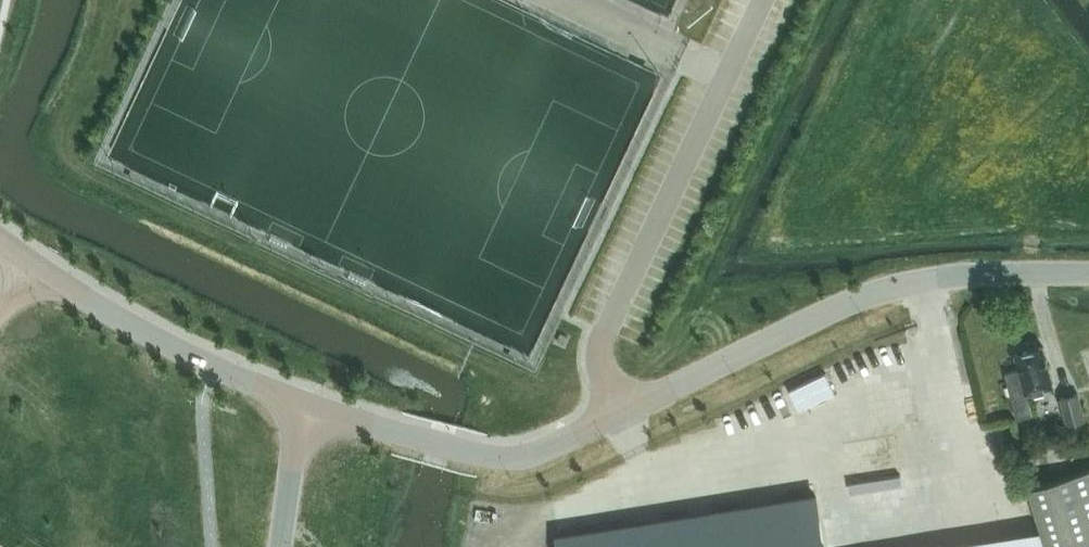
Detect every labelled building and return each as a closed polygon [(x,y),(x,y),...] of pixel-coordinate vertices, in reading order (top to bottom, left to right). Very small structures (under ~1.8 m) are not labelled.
[(1006,372),(1018,417),(1031,413),(1026,392),(1053,385),(1043,346),(1015,353),(1019,368),(1006,372)] [(835,392),(826,372),(789,389),(799,410),(835,392)] [(1067,425),(1085,420),(1078,392),(1059,398),(1067,425)] [(892,546),(897,546),(934,470),(888,447),(849,526),(892,546)] [(1026,488),(1039,529),(1045,546),(1088,546),(1088,467),(1026,488)] [(557,538),(559,546),(824,546),(816,497),(557,538)] [(1039,529),(917,546),(1045,546),(1039,529)]
